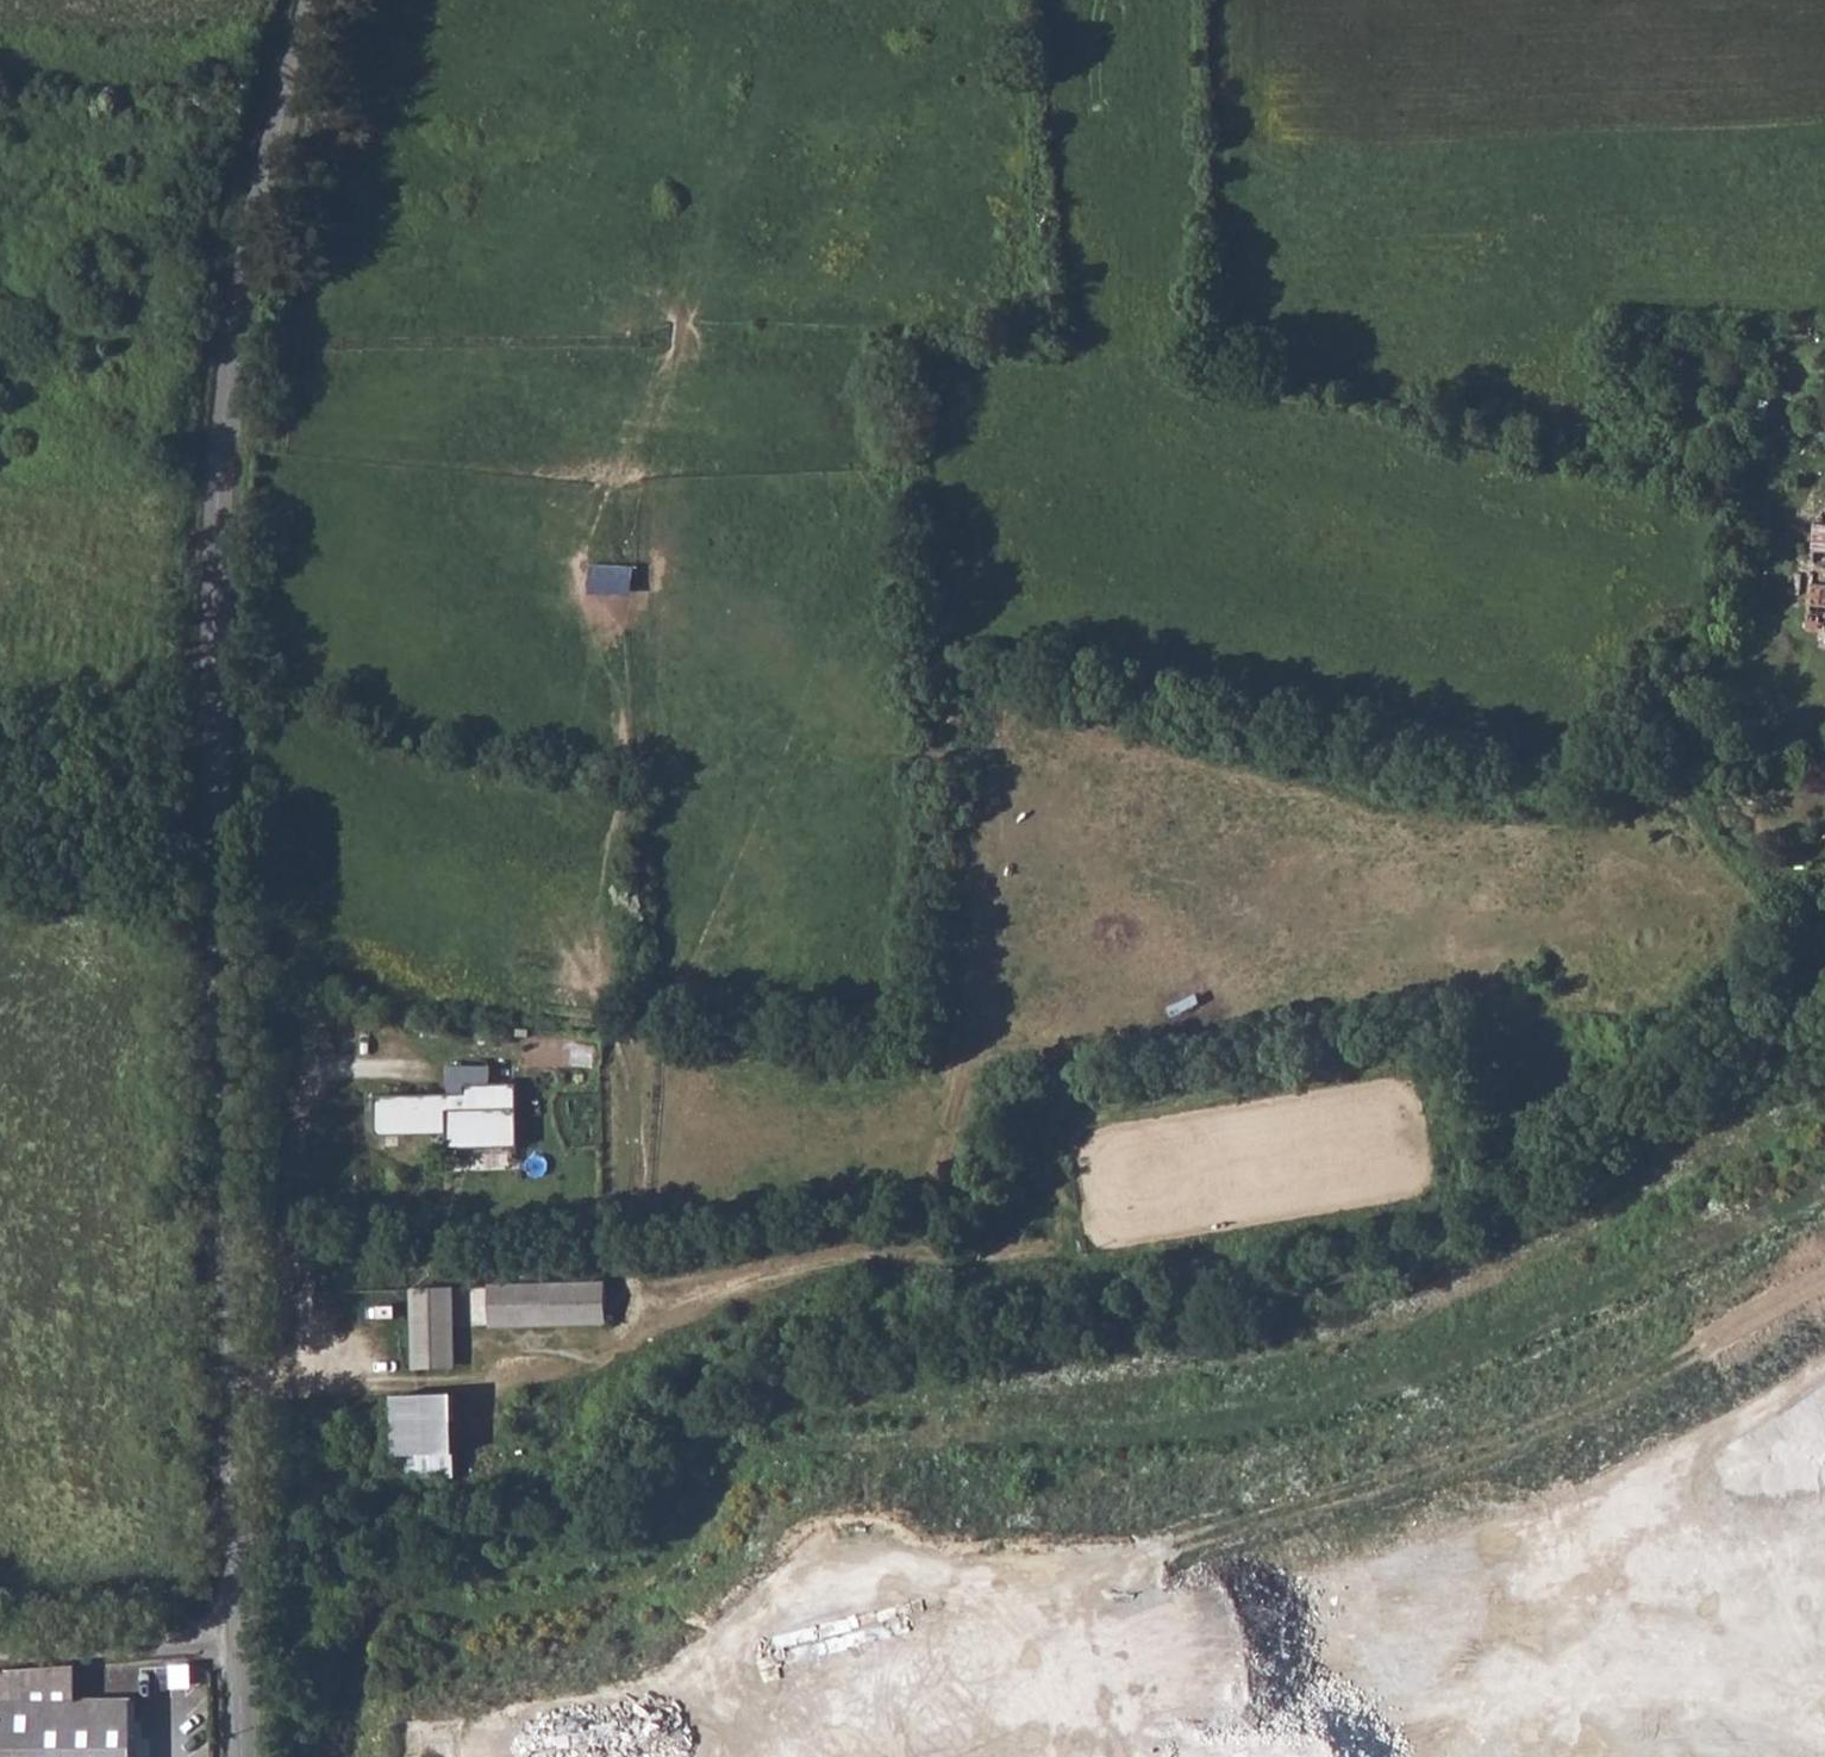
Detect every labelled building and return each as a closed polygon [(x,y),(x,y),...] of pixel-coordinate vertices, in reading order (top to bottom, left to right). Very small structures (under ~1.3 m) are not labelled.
[(1806,550),(1824,551),(1824,526),(1807,523),(1806,550)] [(1799,606),(1824,607),(1824,587),(1800,586),(1799,606)] [(1799,606),(1798,629),(1812,633),(1819,653),(1824,653),(1824,607),(1799,606)] [(492,1065),(446,1066),(447,1093),(374,1095),(375,1134),(451,1132),(451,1149),(518,1146),(516,1086),(493,1087),(492,1065)] [(605,1282),(490,1287),(492,1327),(607,1322),(605,1282)] [(452,1289),(415,1290),(417,1370),(454,1369),(452,1289)] [(454,1397),(394,1399),(396,1459),(455,1457),(454,1397)] [(132,1705),(77,1706),(74,1669),(0,1672),(0,1756),(133,1756),(132,1705)]
